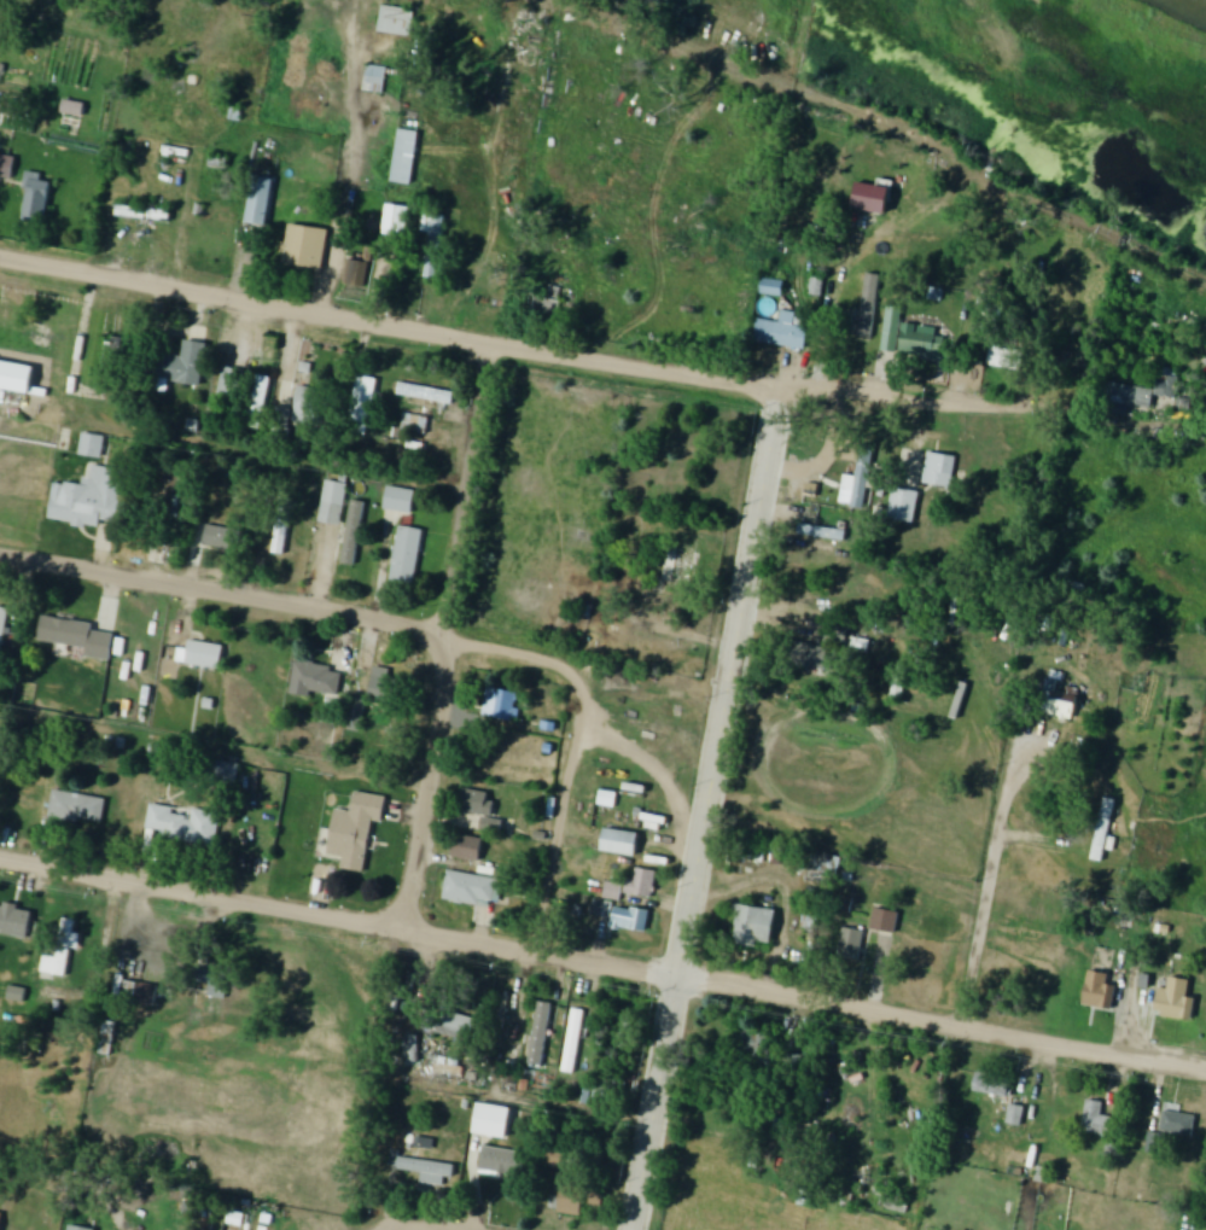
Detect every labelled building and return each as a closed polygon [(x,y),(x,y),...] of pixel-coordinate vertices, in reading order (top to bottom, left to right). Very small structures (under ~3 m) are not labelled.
[(383,6),(380,33),(412,36),(414,11),(383,6)] [(388,70),(368,66),(365,91),(385,93),(388,70)] [(400,130),(391,181),(412,185),(420,134),(400,130)] [(0,156),(0,177),(13,180),(17,159),(0,156)] [(45,227),(53,180),(30,176),(22,223),(45,227)] [(274,182),(267,227),(247,223),(255,179),(274,182)] [(117,216),(170,226),(172,214),(119,204),(117,216)] [(411,208),(388,205),(384,235),(407,239),(411,208)] [(284,265),(323,270),(328,230),(289,226),(284,265)] [(366,289),(368,262),(348,260),(345,287),(366,289)] [(880,276),(867,275),(860,339),(873,340),(880,276)] [(524,314),(554,319),(558,298),(528,292),(524,314)] [(903,309),(887,307),(883,353),(898,354),(903,309)] [(810,329),(794,327),(797,314),(783,311),(781,324),(759,320),(755,343),(806,352),(810,329)] [(949,342),(922,333),(914,355),(941,365),(949,342)] [(201,386),(207,345),(186,341),(183,357),(158,354),(154,380),(201,386)] [(1021,374),(1025,353),(993,346),(988,367),(1021,374)] [(237,403),(244,372),(224,367),(217,399),(237,403)] [(249,427),(263,430),(272,378),(258,376),(249,427)] [(348,433),(368,436),(378,380),(358,377),(348,433)] [(399,395),(452,406),(455,394),(401,383),(399,395)] [(1103,414),(1130,418),(1132,407),(1154,410),(1157,390),(1107,383),(1103,414)] [(315,427),(322,391),(299,386),(292,423),(315,427)] [(426,439),(432,421),(407,413),(401,431),(426,439)] [(104,438),(83,436),(80,456),(100,460),(104,438)] [(897,475),(917,479),(923,455),(903,450),(897,475)] [(954,488),(956,456),(928,454),(926,487),(954,488)] [(100,528),(102,520),(118,522),(125,472),(88,467),(85,488),(55,484),(50,521),(100,528)] [(326,482),(317,521),(340,526),(348,485),(326,482)] [(388,486),(384,507),(410,512),(414,492),(388,486)] [(917,523),(918,490),(892,490),(891,522),(917,523)] [(343,565),(356,567),(365,503),(352,501),(343,565)] [(236,549),(236,529),(204,529),(204,549),(236,549)] [(423,532),(400,529),(390,581),(413,584),(423,532)] [(692,587),(698,542),(668,538),(662,582),(692,587)] [(0,609),(0,660),(2,660),(9,610),(0,609)] [(94,625),(44,617),(39,643),(89,651),(87,660),(112,664),(116,636),(93,632),(94,625)] [(224,645),(188,643),(186,667),(222,669),(224,645)] [(797,643),(792,671),(829,678),(834,651),(797,643)] [(344,670),(295,663),(292,690),(340,697),(344,670)] [(396,708),(403,680),(375,673),(369,702),(396,708)] [(904,677),(893,677),(893,703),(904,703),(904,677)] [(1060,684),(1053,682),(1043,716),(1074,725),(1084,695),(1059,687),(1060,684)] [(482,717),(513,725),(521,696),(490,688),(482,717)] [(353,704),(350,732),(361,733),(364,705),(353,704)] [(237,778),(239,767),(220,764),(219,776),(237,778)] [(103,825),(107,800),(54,792),(50,817),(103,825)] [(493,820),(497,798),(466,792),(462,813),(484,817),(481,831),(501,835),(504,822),(493,820)] [(366,875),(373,822),(384,824),(387,798),(356,794),(353,815),(336,812),(330,857),(344,859),(342,872),(366,875)] [(1105,863),(1116,801),(1103,799),(1092,861),(1105,863)] [(215,850),(221,816),(194,810),(193,813),(152,805),(146,836),(215,850)] [(669,820),(645,814),(641,827),(665,833),(669,820)] [(606,829),(601,851),(635,857),(639,835),(606,829)] [(481,862),(485,841),(456,837),(453,858),(481,862)] [(653,899),(657,873),(637,870),(635,881),(629,880),(626,895),(653,899)] [(498,880),(448,873),(444,901),(494,908),(498,880)] [(34,911),(0,905),(0,935),(29,940),(34,911)] [(736,945),(774,947),(777,910),(738,908),(736,945)] [(876,909),(873,929),(896,934),(899,914),(876,909)] [(649,932),(649,910),(615,910),(615,932),(649,932)] [(69,980),(76,920),(64,919),(59,959),(43,957),(41,977),(69,980)] [(839,960),(863,962),(866,931),(842,929),(839,960)] [(223,1001),(232,979),(200,966),(191,988),(223,1001)] [(1111,986),(1112,975),(1090,972),(1085,1009),(1113,1012),(1117,987),(1111,986)] [(1160,990),(1159,1019),(1196,1021),(1196,999),(1190,999),(1191,980),(1171,980),(1171,991),(1160,990)] [(125,1001),(170,1010),(174,990),(128,982),(125,1001)] [(509,999),(499,997),(493,1026),(502,1028),(509,999)] [(542,1070),(552,1005),(539,1003),(528,1067),(542,1070)] [(478,1022),(433,1007),(426,1030),(471,1045),(478,1022)] [(585,1012),(572,1010),(563,1074),(576,1076),(585,1012)] [(774,1035),(741,1029),(735,1059),(782,1068),(781,1073),(801,1077),(804,1057),(785,1053),(783,1063),(770,1060),(774,1035)] [(523,1047),(512,1044),(502,1081),(513,1084),(523,1047)] [(593,1102),(614,1106),(620,1077),(599,1073),(593,1102)] [(1014,1081),(978,1075),(975,1095),(1012,1100),(1014,1081)] [(1115,1120),(1103,1117),(1106,1105),(1089,1101),(1082,1134),(1110,1140),(1115,1120)] [(475,1138),(509,1141),(512,1109),(478,1106),(475,1138)] [(1012,1107),(1008,1125),(1021,1127),(1026,1109),(1012,1107)] [(1165,1112),(1161,1131),(1193,1137),(1196,1118),(1165,1112)] [(1149,1135),(1147,1152),(1155,1153),(1159,1136),(1149,1135)] [(528,1156),(492,1150),(488,1177),(524,1182),(528,1156)] [(560,1171),(564,1155),(549,1152),(546,1168),(560,1171)] [(444,1185),(443,1161),(400,1163),(400,1174),(422,1173),(422,1186),(444,1185)] [(587,1219),(589,1190),(564,1188),(561,1217),(587,1219)]
